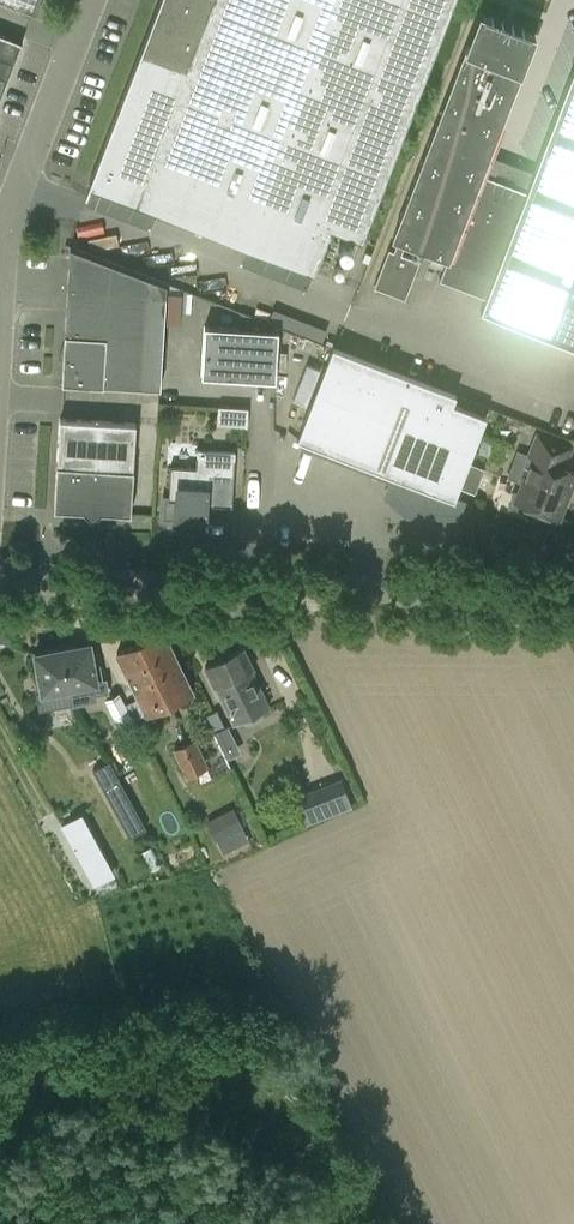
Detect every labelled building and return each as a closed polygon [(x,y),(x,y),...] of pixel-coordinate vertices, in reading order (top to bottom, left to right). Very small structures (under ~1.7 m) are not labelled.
[(33,13),(38,0),(0,0),(0,1),(33,13)] [(89,186),(315,272),(331,228),(363,240),(367,227),(453,0),(160,0),(89,186)] [(480,11),(394,238),(398,239),(394,250),(389,248),(374,286),(406,298),(420,260),(402,253),(406,242),(447,258),(440,278),(485,295),(532,172),(488,155),(535,33),(480,11)] [(21,42),(0,34),(0,96),(21,42)] [(480,309),(573,345),(573,64),(532,172),(485,295),(480,309)] [(71,247),(69,286),(67,285),(61,382),(143,387),(143,386),(161,387),(166,284),(71,247)] [(203,325),(200,376),(275,380),(278,329),(203,325)] [(332,347),(296,439),(396,477),(389,494),(408,511),(455,512),(460,500),(454,498),(485,416),(452,403),(455,394),(336,348),(332,347)] [(290,396),(291,363),(279,363),(277,396),(290,396)] [(219,405),(218,423),(248,425),(249,407),(219,405)] [(53,509),(83,511),(91,524),(100,512),(130,514),(136,422),(59,418),(53,509)] [(514,492),(509,504),(526,511),(528,506),(557,517),(573,477),(567,475),(563,466),(571,446),(537,433),(529,454),(533,456),(519,493),(514,492)] [(163,498),(162,520),(176,521),(176,516),(204,518),(205,504),(231,506),(234,451),(196,449),(195,467),(169,466),(167,498),(163,498)] [(138,642),(169,704),(192,692),(162,631),(138,642)] [(169,704),(138,642),(116,653),(146,715),(169,704)] [(92,664),(89,644),(61,649),(68,689),(70,703),(96,699),(94,690),(107,688),(105,680),(104,680),(101,663),(92,664)] [(242,719),(249,724),(262,717),(262,710),(270,707),(253,671),(255,670),(245,648),(204,668),(214,688),(217,687),(234,723),(242,719)] [(71,705),(70,703),(68,689),(61,649),(33,653),(40,692),(34,693),(37,710),(71,705)] [(105,699),(123,735),(139,727),(120,691),(105,699)] [(209,766),(197,738),(184,744),(196,772),(209,766)] [(173,749),(186,777),(196,772),(184,744),(173,749)] [(111,759),(97,766),(133,835),(146,828),(111,759)] [(323,787),(298,797),(308,823),(335,813),(353,806),(342,779),(323,787)] [(234,806),(206,820),(217,841),(224,838),(223,837),(236,830),(237,831),(245,827),(234,806)] [(61,825),(94,884),(113,874),(80,814),(61,825)] [(161,864),(161,863),(151,845),(141,851),(142,853),(151,869),(161,864)] [(122,1185),(125,1200),(142,1196),(138,1181),(122,1185)]
